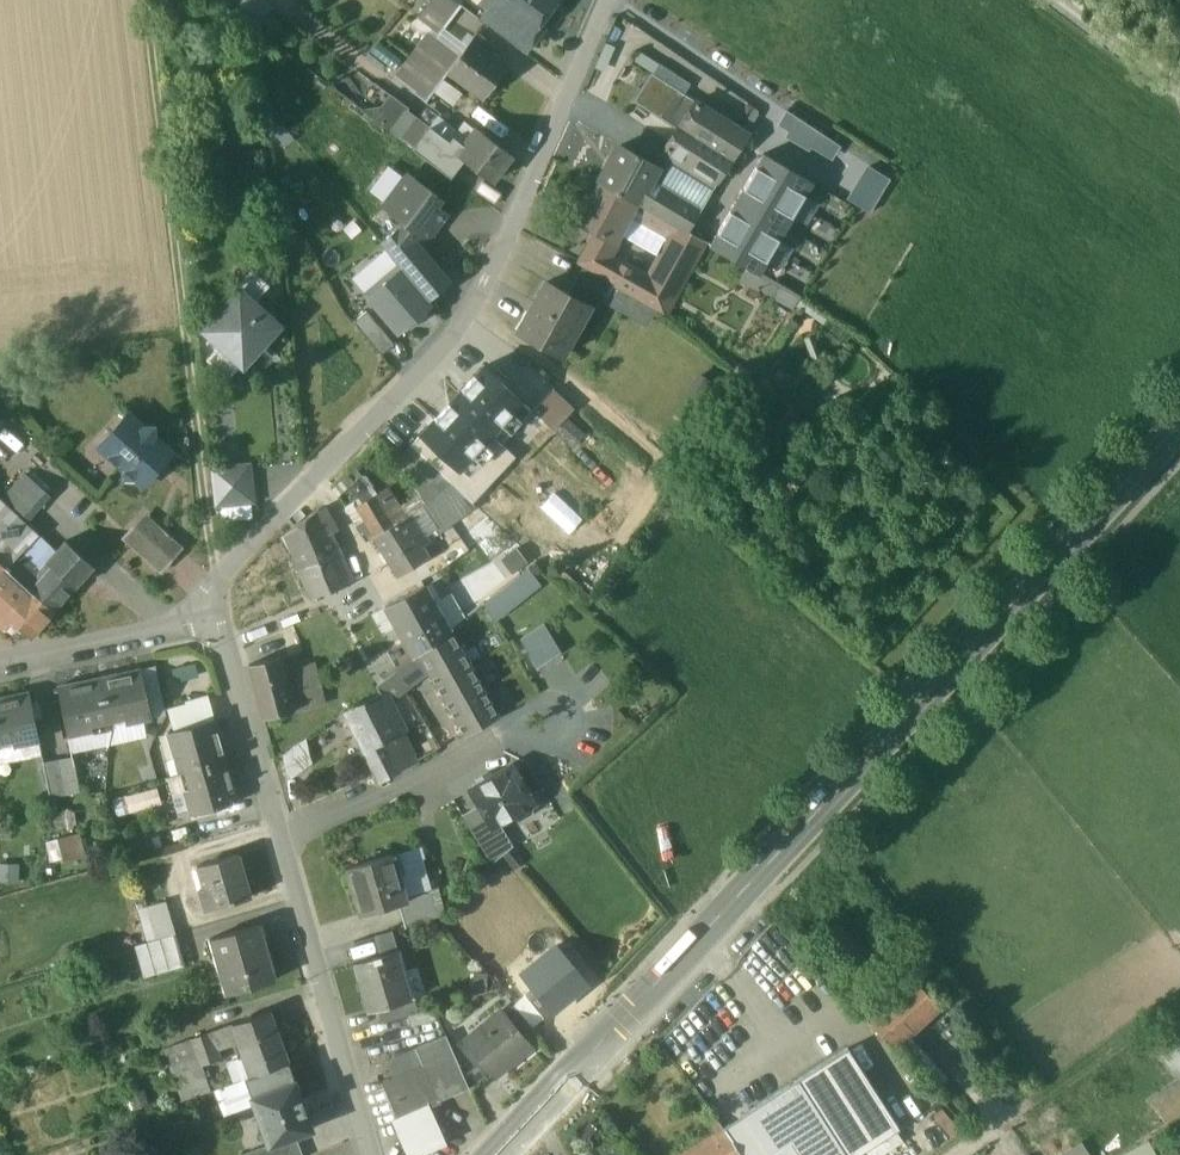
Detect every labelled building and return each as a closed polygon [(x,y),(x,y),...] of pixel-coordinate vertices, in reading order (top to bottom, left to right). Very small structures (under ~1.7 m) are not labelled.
[(269,1),(266,0),(245,0),(242,13),(266,18),(269,1)] [(487,2),(493,6),(531,35),(557,0),(489,0),(487,2)] [(531,35),(493,6),(481,22),(519,50),(531,35)] [(427,35),(411,57),(418,62),(435,40),(427,35)] [(493,49),(475,35),(471,41),(489,55),(493,49)] [(459,57),(435,39),(435,40),(418,62),(442,80),(448,73),(447,72),(459,57)] [(489,55),(471,41),(459,57),(447,72),(448,73),(483,99),(506,68),(489,55)] [(617,77),(625,50),(600,44),(592,71),(617,77)] [(418,62),(411,57),(404,65),(411,71),(418,62)] [(442,80),(418,62),(411,71),(408,75),(432,94),(442,80)] [(679,126),(695,102),(654,75),(636,102),(676,129),(679,126)] [(718,116),(695,102),(679,126),(702,141),(718,116)] [(430,128),(406,110),(390,132),(413,150),(430,128)] [(842,150),(787,112),(776,128),(789,136),(786,140),(810,155),(812,152),(833,163),(842,150)] [(747,135),(718,116),(702,141),(731,159),(741,144),(747,135)] [(702,141),(679,126),(663,150),(717,185),(727,165),(731,159),(702,141)] [(449,142),(430,128),(413,150),(434,165),(446,147),(450,143),(449,142)] [(513,156),(480,131),(466,148),(452,138),(449,142),(450,143),(446,147),(464,161),(492,183),(513,156)] [(464,161),(446,147),(434,165),(451,177),(464,161)] [(656,167),(619,147),(599,183),(634,204),(635,203),(647,184),(647,183),(656,167)] [(764,154),(711,248),(761,275),(814,182),(764,154)] [(891,180),(867,166),(848,198),(871,212),(891,180)] [(438,198),(412,178),(406,179),(387,204),(387,210),(405,223),(402,228),(402,234),(413,242),(417,242),(429,240),(434,233),(428,229),(432,223),(433,224),(439,224),(446,215),(436,207),(439,204),(438,198)] [(634,204),(599,183),(578,223),(614,242),(634,204)] [(699,214),(647,184),(635,203),(648,211),(679,227),(688,232),(699,214)] [(679,227),(648,211),(642,221),(672,239),(679,227)] [(688,232),(679,227),(672,239),(695,252),(701,240),(688,232)] [(402,234),(402,228),(392,238),(389,235),(382,243),(400,267),(429,301),(451,283),(419,243),(417,242),(413,242),(402,234)] [(695,252),(672,239),(650,280),(672,292),(695,252)] [(606,254),(589,245),(579,264),(583,267),(595,273),(606,254)] [(650,280),(606,254),(595,273),(611,282),(640,299),(640,298),(650,280)] [(429,301),(400,267),(366,295),(398,333),(409,323),(411,325),(422,316),(420,314),(432,305),(429,301)] [(595,273),(583,267),(567,294),(589,307),(595,310),(603,298),(611,282),(595,273)] [(252,270),(233,290),(237,294),(239,292),(252,304),(269,286),(252,270)] [(672,292),(650,280),(640,298),(662,311),(672,292)] [(640,299),(611,282),(603,298),(647,323),(655,308),(640,299)] [(567,294),(545,283),(518,333),(562,357),(589,307),(567,294)] [(252,304),(239,292),(237,294),(206,329),(221,343),(243,363),(276,326),(252,304)] [(243,363),(221,343),(206,360),(228,379),(243,363)] [(522,402),(484,367),(454,399),(492,435),(522,402)] [(554,391),(535,412),(555,430),(574,409),(554,391)] [(460,469),(492,435),(454,399),(422,434),(460,469)] [(522,402),(492,435),(503,445),(532,412),(522,402)] [(135,480),(142,486),(156,470),(152,466),(158,460),(159,460),(168,449),(154,437),(154,426),(143,427),(128,413),(110,434),(117,440),(106,453),(124,469),(124,480),(135,480)] [(503,445),(492,435),(460,469),(422,434),(411,446),(453,484),(474,503),(517,457),(503,445)] [(411,446),(409,445),(399,457),(440,494),(453,484),(411,446)] [(248,468),(215,471),(218,504),(251,501),(248,468)] [(25,475),(5,498),(26,517),(46,494),(25,475)] [(440,494),(422,507),(434,527),(438,532),(475,505),(474,503),(453,484),(440,494)] [(407,517),(390,494),(382,499),(383,500),(379,503),(395,526),(407,517)] [(379,495),(357,508),(365,521),(383,509),(379,503),(383,500),(382,499),(379,495)] [(5,498),(0,504),(0,514),(16,528),(18,526),(19,526),(26,517),(5,498)] [(434,527),(422,507),(410,515),(423,534),(434,527)] [(383,509),(365,521),(376,538),(395,526),(383,509)] [(318,511),(282,535),(294,554),(331,534),(318,511)] [(16,528),(0,514),(0,545),(16,528)] [(423,534),(410,515),(407,517),(395,526),(376,538),(401,576),(428,558),(416,541),(424,536),(423,535),(423,534)] [(180,549),(151,523),(132,545),(161,570),(180,549)] [(0,545),(0,562),(5,567),(14,557),(18,557),(16,556),(32,539),(19,526),(18,526),(16,528),(0,545)] [(434,527),(423,534),(423,535),(424,536),(416,541),(428,558),(446,546),(438,532),(434,527)] [(294,554),(293,555),(300,569),(341,553),(331,534),(294,554)] [(93,567),(65,542),(46,563),(50,567),(74,588),(93,567)] [(510,574),(524,563),(512,547),(498,559),(510,574)] [(341,553),(300,569),(313,598),(353,581),(341,553)] [(33,570),(18,557),(14,557),(5,567),(22,582),(33,570)] [(0,562),(0,624),(9,615),(32,636),(54,611),(29,589),(22,582),(5,567),(0,562)] [(41,577),(29,589),(54,611),(74,588),(50,567),(41,577)] [(33,570),(22,582),(29,589),(41,577),(33,570)] [(449,630),(424,585),(385,607),(413,657),(418,653),(449,630)] [(482,604),(494,619),(517,601),(505,586),(482,604)] [(560,653),(545,628),(522,642),(537,666),(560,653)] [(449,630),(418,653),(427,670),(459,728),(462,733),(496,715),(450,629),(449,630)] [(427,670),(418,653),(413,657),(391,675),(403,690),(427,670)] [(279,658),(249,666),(263,718),(293,710),(288,693),(279,658)] [(320,686),(312,667),(300,670),(305,688),(312,686),(313,688),(320,686)] [(142,669),(101,678),(109,720),(125,717),(126,722),(152,716),(142,669)] [(403,690),(391,675),(377,685),(381,693),(385,701),(391,700),(403,690)] [(101,678),(59,687),(68,734),(93,728),(92,724),(109,720),(101,678)] [(305,688),(288,693),(293,710),(318,704),(313,688),(312,686),(305,688)] [(0,698),(0,741),(13,738),(14,743),(39,738),(30,692),(0,698)] [(385,701),(381,693),(344,711),(363,752),(384,741),(401,733),(385,701)] [(205,694),(163,703),(167,721),(209,713),(205,694)] [(417,755),(437,744),(423,718),(403,729),(417,755)] [(228,762),(217,719),(171,731),(178,757),(183,755),(187,772),(228,762)] [(384,741),(363,752),(378,782),(399,770),(416,761),(401,733),(384,741)] [(302,741),(278,749),(286,772),(310,764),(302,741)] [(72,758),(57,761),(64,794),(79,790),(72,758)] [(57,761),(43,764),(50,797),(64,794),(57,761)] [(228,762),(187,772),(192,789),(187,790),(193,814),(239,802),(228,762)] [(511,765),(469,790),(478,805),(491,827),(499,823),(510,816),(518,818),(527,812),(530,804),(534,802),(511,765)] [(114,811),(158,805),(156,789),(112,795),(114,811)] [(491,827),(478,805),(462,814),(491,863),(512,846),(499,823),(491,827)] [(52,825),(71,824),(70,808),(52,809),(52,825)] [(43,839),(50,863),(85,852),(77,828),(43,839)] [(414,846),(390,853),(403,895),(427,889),(414,846)] [(390,853),(347,866),(361,913),(398,902),(405,900),(403,895),(390,853)] [(238,854),(198,865),(204,887),(198,888),(204,910),(251,897),(238,854)] [(16,861),(0,861),(0,880),(17,880),(16,861)] [(427,889),(403,895),(405,900),(398,902),(404,925),(440,914),(444,910),(437,886),(427,889)] [(166,901),(139,909),(148,941),(175,933),(166,901)] [(258,923),(210,937),(217,960),(222,959),(232,989),(226,991),(227,993),(275,978),(258,923)] [(175,933),(148,941),(157,971),(184,964),(175,933)] [(556,946),(521,975),(552,1012),(587,983),(556,946)] [(399,949),(355,962),(369,1009),(386,1005),(406,999),(406,997),(399,974),(405,972),(399,949)] [(912,975),(865,1018),(893,1048),(939,1005),(912,975)] [(406,999),(386,1005),(390,1019),(417,1011),(412,995),(406,997),(406,999)] [(526,995),(514,1004),(531,1026),(543,1018),(526,995)] [(500,1010),(486,1021),(488,1023),(466,1041),(494,1075),(530,1046),(500,1010)] [(287,1063),(271,1011),(233,1025),(238,1041),(249,1077),(287,1063)] [(233,1025),(211,1033),(216,1049),(238,1041),(233,1025)] [(1179,1087),(1179,1039),(1172,1028),(1149,1046),(1179,1087)] [(211,1033),(192,1040),(200,1067),(202,1066),(219,1060),(216,1049),(211,1033)] [(468,1086),(446,1034),(415,1047),(422,1064),(437,1099),(468,1086)] [(192,1040),(166,1049),(177,1087),(205,1076),(202,1066),(200,1067),(192,1040)] [(723,1129),(740,1154),(771,1154),(791,1142),(800,1154),(858,1154),(899,1128),(847,1048),(723,1129)] [(249,1077),(244,1079),(251,1097),(293,1081),(287,1063),(249,1077)] [(437,1099),(422,1064),(382,1081),(397,1114),(398,1116),(429,1103),(437,1099)] [(205,1076),(177,1087),(182,1101),(210,1091),(205,1076)] [(293,1081),(251,1097),(269,1144),(295,1135),(312,1128),(293,1081)] [(398,1116),(397,1114),(392,1116),(409,1154),(416,1154),(446,1142),(429,1103),(398,1116)] [(685,1154),(740,1154),(724,1130),(685,1154)] [(241,1154),(302,1154),(295,1135),(269,1144),(241,1154)] [(1144,1138),(1112,1154),(1153,1154),(1144,1138)] [(1082,1141),(1060,1154),(1091,1154),(1082,1141)]
